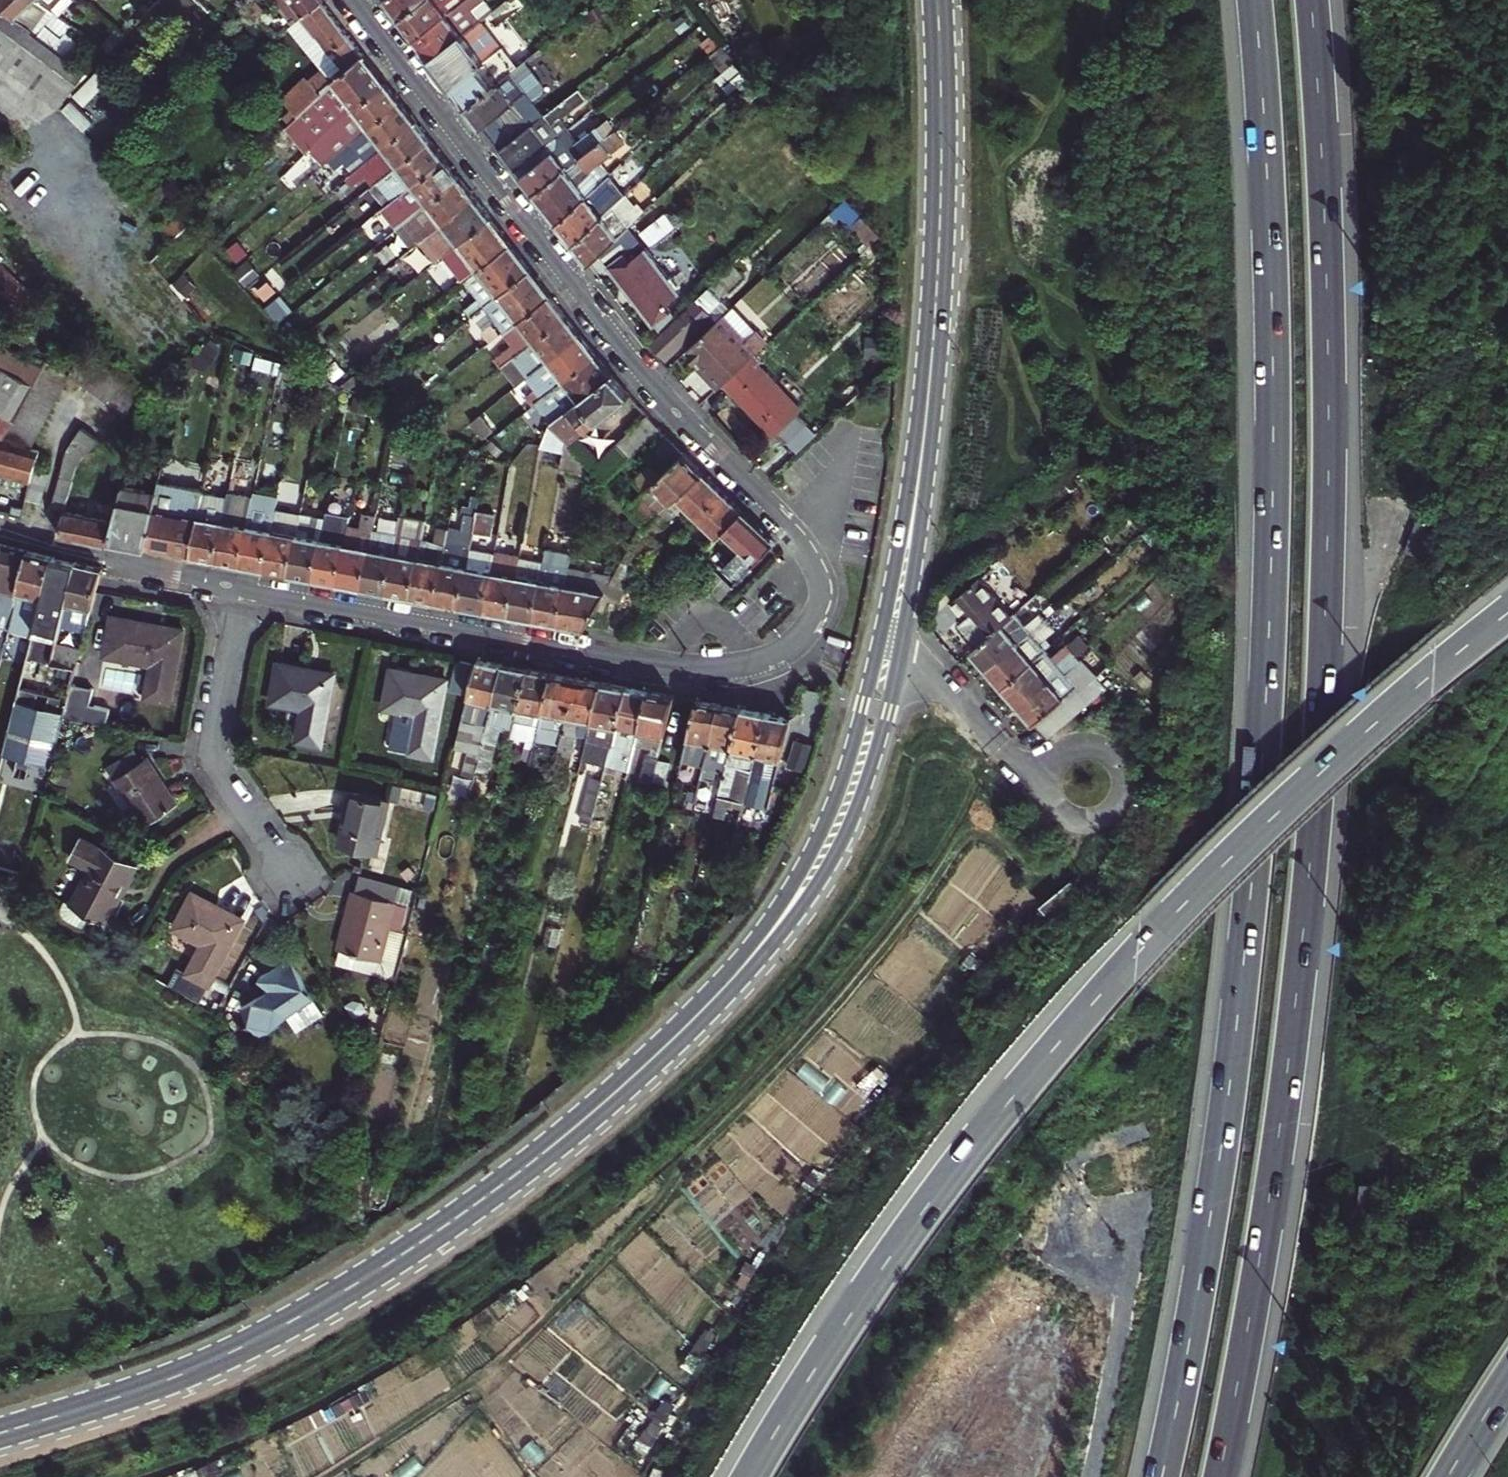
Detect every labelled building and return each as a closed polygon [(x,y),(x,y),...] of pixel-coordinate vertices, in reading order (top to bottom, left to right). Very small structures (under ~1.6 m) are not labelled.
[(61,107),(90,75),(109,54),(102,49),(85,71),(52,47),(71,25),(60,16),(54,12),(39,0),(0,0),(0,62),(61,107)] [(54,12),(63,0),(39,0),(54,12)] [(72,0),(63,0),(54,12),(60,16),(73,0),(72,0)] [(220,0),(201,0),(210,10),(219,1),(220,0)] [(246,7),(256,17),(268,26),(274,18),(264,11),(255,0),(253,0),(246,7)] [(296,22),(322,2),(321,0),(275,0),(292,21),(294,19),(296,22)] [(387,3),(399,19),(424,0),(385,0),(387,3)] [(399,19),(407,29),(415,39),(465,0),(424,0),(399,19)] [(415,39),(422,49),(430,58),(481,19),(493,9),(486,0),(465,0),(415,39)] [(332,80),(363,55),(343,28),(322,2),(296,22),(294,19),(292,21),(290,22),(293,25),(298,31),(307,24),(316,35),(303,45),(331,80),(332,80)] [(481,19),(430,58),(441,73),(466,106),(518,66),(481,19)] [(293,25),(289,28),(303,45),(316,35),(307,24),(298,31),(293,25)] [(124,37),(116,30),(102,49),(109,54),(124,37)] [(323,87),(286,126),(308,149),(311,147),(341,121),(345,126),(349,123),(345,117),(386,83),(374,69),(363,55),(332,80),(331,80),(323,87)] [(500,149),(545,114),(534,100),(544,92),(545,86),(525,60),(518,66),(466,106),(483,127),(500,149)] [(311,147),(324,163),(401,103),(393,93),(386,83),(345,117),(349,123),(345,126),(341,121),(311,147)] [(545,114),(500,149),(507,159),(515,169),(567,129),(559,119),(587,98),(579,88),(545,114)] [(354,171),(370,158),(374,164),(378,160),(374,155),(415,122),(408,112),(401,103),(324,163),(324,164),(332,174),(346,162),(354,171)] [(567,129),(515,169),(524,181),(534,192),(622,125),(624,124),(615,114),(577,143),(567,129)] [(354,171),(347,177),(354,186),(367,174),(375,184),(430,141),(423,131),(415,122),(374,155),(378,160),(374,164),(370,158),(354,171)] [(629,136),(622,125),(534,192),(545,207),(556,223),(599,185),(610,175),(600,163),(611,155),(609,152),(629,136)] [(375,184),(371,188),(386,207),(392,202),(399,196),(403,201),(407,198),(403,193),(445,160),(437,150),(430,141),(375,184)] [(452,168),(445,160),(403,193),(407,198),(403,201),(399,196),(392,202),(386,207),(378,213),(393,232),(460,179),(452,168)] [(599,185),(614,204),(625,194),(610,175),(599,185)] [(393,232),(408,251),(413,247),(429,235),(433,240),(437,237),(433,231),(475,199),(467,188),(460,179),(393,232)] [(572,243),(614,204),(599,185),(556,223),(564,233),(572,243)] [(614,204),(572,243),(580,253),(588,264),(600,253),(633,222),(640,215),(625,194),(614,204)] [(413,247),(428,267),(444,254),(458,243),(490,218),(481,207),(475,199),(433,231),(437,237),(433,240),(429,235),(413,247)] [(821,222),(827,229),(840,217),(850,227),(862,216),(846,199),(821,222)] [(650,244),(652,247),(677,228),(666,213),(641,232),(650,244)] [(180,215),(164,229),(174,241),(189,225),(180,215)] [(850,227),(868,247),(871,245),(881,236),(862,216),(850,227)] [(444,254),(464,281),(466,279),(510,244),(500,231),(490,218),(444,254)] [(641,232),(633,222),(600,253),(608,264),(631,294),(654,324),(661,333),(677,318),(666,305),(668,303),(667,302),(680,292),(677,288),(680,283),(674,275),(668,277),(646,247),(650,244),(641,232)] [(237,241),(228,250),(238,261),(248,254),(237,241)] [(510,244),(466,279),(480,297),(466,307),(473,316),(486,306),(530,270),(520,257),(510,244)] [(861,254),(870,264),(880,255),(871,245),(868,247),(861,254)] [(246,259),(231,271),(246,288),(261,277),(246,259)] [(743,274),(740,272),(746,266),(739,259),(677,318),(661,333),(651,342),(658,349),(671,364),(686,350),(715,322),(729,308),(719,298),(743,274)] [(20,309),(35,296),(0,261),(0,289),(20,309)] [(530,270),(486,306),(505,331),(550,296),(540,283),(530,270)] [(187,275),(175,285),(185,297),(197,286),(187,275)] [(279,293),(270,281),(259,290),(269,301),(279,293)] [(550,296),(505,331),(514,344),(494,360),(501,368),(515,356),(520,352),(524,357),(528,354),(524,349),(565,315),(557,304),(550,296)] [(294,311),(283,297),(268,309),(280,322),(294,311)] [(729,308),(715,322),(686,350),(720,387),(725,383),(752,357),(767,343),(732,306),(729,308)] [(359,351),(392,325),(378,307),(345,333),(359,351)] [(526,378),(529,375),(535,371),(580,335),(572,325),(565,315),(524,349),(528,354),(524,357),(520,352),(515,356),(501,368),(516,387),(526,378)] [(23,337),(4,327),(1,330),(0,331),(0,342),(15,351),(23,337)] [(541,398),(545,395),(551,391),(555,396),(559,393),(555,388),(595,354),(587,343),(580,335),(535,371),(529,375),(526,378),(535,390),(541,398)] [(4,441),(8,435),(14,423),(21,410),(27,398),(34,386),(40,374),(44,366),(15,351),(0,342),(0,440),(4,441)] [(537,402),(552,421),(611,374),(603,364),(595,354),(555,388),(559,393),(555,396),(551,391),(545,395),(541,398),(537,402)] [(262,356),(259,369),(277,373),(280,360),(262,356)] [(797,412),(801,409),(752,357),(725,383),(773,435),(777,431),(788,442),(808,424),(797,412)] [(63,387),(70,374),(47,362),(44,366),(40,374),(63,387)] [(300,389),(303,370),(286,367),(282,385),(300,389)] [(118,376),(107,368),(92,390),(103,397),(118,376)] [(63,387),(40,374),(34,386),(57,399),(63,387)] [(552,421),(550,423),(567,441),(589,465),(604,482),(661,428),(648,415),(600,460),(578,436),(630,395),(620,385),(611,374),(552,421)] [(354,375),(341,385),(350,389),(360,382),(354,375)] [(360,382),(350,389),(368,398),(375,393),(360,382)] [(57,399),(34,386),(27,398),(50,411),(57,399)] [(537,402),(541,398),(535,390),(526,397),(533,405),(537,402)] [(367,409),(369,400),(355,396),(352,406),(367,409)] [(50,411),(27,398),(21,410),(44,423),(50,411)] [(44,423),(21,410),(14,423),(37,435),(44,423)] [(479,416),(471,423),(484,438),(492,432),(479,416)] [(37,435),(14,423),(8,435),(31,447),(37,435)] [(563,453),(567,441),(550,423),(548,425),(540,447),(563,453)] [(788,442),(797,452),(816,433),(808,424),(788,442)] [(66,454),(65,460),(60,477),(73,479),(78,463),(101,440),(82,428),(67,449),(66,454)] [(704,472),(684,452),(675,442),(665,432),(642,454),(650,463),(632,481),(642,492),(627,507),(641,524),(646,529),(704,472)] [(39,451),(4,441),(0,440),(0,484),(1,484),(4,473),(31,480),(34,469),(39,451)] [(585,477),(589,465),(567,441),(563,453),(560,468),(585,477)] [(203,493),(203,491),(169,485),(172,470),(162,468),(157,492),(146,547),(168,551),(191,556),(199,515),(203,493)] [(49,472),(34,469),(27,499),(42,502),(49,472)] [(724,530),(743,512),(704,472),(646,529),(641,524),(614,576),(605,592),(620,600),(653,537),(683,506),(716,539),(724,530)] [(60,477),(51,506),(64,509),(68,496),(73,479),(60,477)] [(146,547),(157,492),(123,485),(118,506),(110,540),(128,543),(146,547)] [(246,524),(252,496),(229,492),(228,496),(226,504),(219,503),(218,506),(225,508),(222,519),(216,560),(228,562),(240,564),(246,524)] [(226,504),(228,496),(203,493),(199,515),(191,556),(203,558),(216,560),(222,519),(225,508),(218,506),(219,503),(226,504)] [(277,510),(279,498),(253,493),(252,496),(246,524),(240,564),(253,567),(265,569),(275,516),(269,515),(270,512),(276,513),(277,510)] [(60,527),(58,535),(83,540),(109,545),(110,540),(118,506),(68,496),(64,509),(60,527)] [(448,526),(447,529),(441,560),(435,600),(447,603),(460,605),(470,552),(464,551),(464,547),(471,549),(473,532),(476,510),(479,498),(473,497),(471,509),(463,507),(461,515),(463,516),(461,529),(448,526)] [(25,506),(17,505),(14,515),(23,518),(25,506)] [(297,533),(301,514),(277,510),(276,513),(270,512),(269,515),(275,516),(265,569),(277,572),(289,574),(297,533)] [(366,530),(372,531),(377,511),(367,510),(363,527),(348,524),(344,542),(338,583),(350,585),(362,587),(369,547),(372,534),(366,533),(366,530)] [(494,513),(476,510),(473,532),(490,535),(494,513)] [(324,526),(321,538),(314,578),(326,580),(338,583),(344,542),(348,524),(350,516),(327,512),(326,519),(325,522),(318,521),(318,525),(324,526)] [(757,560),(774,543),(759,527),(743,512),(724,530),(742,547),(723,566),(738,580),(757,560)] [(301,514),(297,533),(289,574),(302,576),(314,578),(321,538),(324,526),(318,525),(314,540),(309,539),(313,516),(301,514)] [(326,519),(319,518),(313,516),(309,539),(314,540),(318,525),(318,521),(325,522),(326,519)] [(416,538),(422,540),(426,523),(400,517),(396,534),(416,538)] [(415,542),(421,543),(419,556),(411,596),(423,598),(435,600),(441,560),(447,529),(439,527),(435,542),(422,540),(416,538),(415,542)] [(372,534),(369,547),(362,587),(374,589),(387,592),(393,551),(396,535),(372,531),(366,530),(366,533),(372,534)] [(416,538),(396,534),(396,535),(393,551),(387,592),(399,594),(411,596),(419,556),(421,543),(415,542),(416,538)] [(3,544),(0,556),(0,642),(4,643),(9,626),(12,614),(28,549),(16,547),(3,544)] [(464,551),(470,552),(460,605),(473,608),(485,610),(495,554),(495,553),(471,549),(464,547),(464,551)] [(546,548),(543,563),(533,619),(546,621),(559,624),(567,571),(561,570),(562,567),(568,568),(570,557),(565,552),(546,548)] [(41,553),(28,549),(12,614),(9,626),(33,632),(53,556),(41,553)] [(513,557),(495,554),(485,610),(498,612),(510,614),(519,562),(512,561),(513,557)] [(73,682),(77,668),(52,662),(55,648),(57,641),(61,625),(62,620),(77,562),(53,556),(33,632),(20,686),(38,691),(50,694),(69,698),(73,682)] [(512,561),(519,562),(510,614),(522,616),(533,619),(543,563),(520,558),(513,557),(512,561)] [(62,620),(87,627),(97,590),(102,568),(89,565),(77,562),(62,620)] [(567,571),(559,624),(572,626),(586,629),(605,592),(614,576),(568,568),(562,567),(561,570),(567,571)] [(732,586),(712,567),(700,579),(720,599),(732,586)] [(965,618),(960,622),(969,633),(978,643),(1011,615),(979,577),(950,601),(965,618)] [(1004,658),(1001,655),(986,668),(986,669),(994,678),(1002,687),(1045,650),(1039,643),(1076,611),(1070,605),(1062,612),(1058,607),(1045,619),(1018,643),(1019,644),(1004,658)] [(978,643),(970,650),(978,659),(986,668),(1001,655),(1004,658),(1019,644),(1018,643),(1045,619),(1039,612),(1025,625),(1014,612),(1011,615),(978,643)] [(171,704),(186,629),(148,621),(110,614),(102,656),(149,666),(143,698),(171,704)] [(62,620),(61,625),(86,631),(87,627),(62,620)] [(1010,696),(1017,705),(1033,692),(1035,695),(1051,681),(1049,680),(1089,645),(1080,634),(1067,645),(1060,636),(1045,650),(1002,687),(1010,696)] [(72,653),(74,645),(57,641),(55,648),(72,653)] [(1035,695),(1033,692),(1017,705),(1018,706),(1026,715),(1034,724),(1077,686),(1066,673),(1094,649),(1091,644),(1089,645),(1049,680),(1051,681),(1035,695)] [(77,668),(82,647),(74,645),(72,653),(55,648),(52,662),(77,668)] [(457,658),(448,692),(467,696),(476,663),(457,658)] [(478,661),(458,740),(470,742),(468,748),(456,795),(469,798),(476,773),(480,757),(503,664),(491,662),(478,660),(478,661)] [(331,688),(334,674),(306,668),(278,663),(271,701),(303,707),(297,740),(321,744),(331,688)] [(513,726),(528,669),(516,667),(503,664),(480,757),(490,760),(493,761),(501,728),(502,723),(513,726)] [(391,668),(391,669),(383,707),(397,710),(390,748),(432,756),(447,679),(419,674),(391,668)] [(540,672),(528,669),(513,726),(512,731),(511,737),(527,740),(535,741),(536,739),(553,674),(540,672)] [(553,674),(536,739),(561,743),(578,678),(565,676),(553,674)] [(590,680),(578,678),(561,743),(554,768),(567,771),(572,748),(573,748),(576,733),(589,736),(602,683),(590,680)] [(73,682),(69,698),(64,718),(106,725),(110,709),(91,704),(95,688),(73,682)] [(607,764),(627,688),(615,685),(602,683),(589,736),(583,757),(607,764)] [(33,758),(52,763),(64,718),(69,698),(50,694),(46,708),(35,705),(38,691),(20,686),(4,751),(19,755),(15,773),(28,776),(33,758)] [(638,690),(627,688),(607,764),(619,767),(624,751),(634,753),(636,743),(649,691),(638,690)] [(662,694),(649,691),(636,743),(654,748),(653,754),(649,753),(641,781),(652,784),(653,781),(658,759),(674,696),(662,694)] [(704,764),(719,705),(708,703),(698,701),(683,758),(704,764)] [(730,707),(719,705),(704,764),(700,778),(712,781),(718,758),(727,760),(740,709),(730,707)] [(727,760),(713,815),(724,818),(727,805),(729,799),(742,802),(765,714),(753,711),(740,709),(727,760)] [(740,808),(766,815),(791,719),(778,716),(765,714),(742,802),(740,808)] [(502,723),(501,728),(512,731),(513,726),(502,723)] [(458,740),(456,745),(468,748),(470,742),(458,740)] [(793,767),(808,769),(811,744),(796,741),(793,767)] [(534,747),(525,745),(522,758),(530,760),(534,747)] [(539,748),(534,747),(530,760),(530,763),(535,765),(539,748)] [(133,750),(109,765),(147,824),(178,804),(163,780),(148,757),(141,762),(133,750)] [(480,757),(476,773),(486,776),(490,760),(480,757)] [(658,759),(653,781),(664,784),(670,762),(658,759)] [(592,823),(604,780),(593,777),(582,820),(592,823)] [(694,802),(699,781),(691,779),(685,800),(694,802)] [(441,808),(444,790),(396,781),(392,798),(441,808)] [(377,851),(389,801),(352,792),(346,818),(340,843),(377,851)] [(729,799),(727,805),(740,808),(742,802),(729,799)] [(71,903),(67,901),(63,910),(65,916),(69,920),(86,929),(93,916),(111,926),(142,867),(112,851),(85,837),(73,859),(90,868),(71,903)] [(359,876),(355,890),(341,949),(337,965),(356,969),(359,955),(382,960),(379,974),(391,977),(396,974),(407,932),(403,931),(410,906),(397,903),(401,886),(359,876)] [(1039,909),(1054,926),(1086,898),(1070,881),(1039,909)] [(397,903),(410,906),(414,890),(401,886),(397,903)] [(337,948),(341,949),(355,890),(351,889),(347,907),(337,948)] [(217,906),(192,893),(174,928),(203,943),(187,973),(208,985),(243,920),(217,906)] [(486,944),(507,950),(508,945),(487,939),(486,944)] [(359,955),(356,969),(379,975),(379,974),(382,960),(359,955)] [(261,1033),(288,1016),(296,1028),(324,1010),(306,983),(289,957),(262,974),(270,988),(243,1006),(261,1033)] [(354,1001),(348,1005),(356,1019),(368,1011),(363,1003),(354,1001)] [(382,1029),(385,1014),(375,1012),(372,1027),(382,1029)] [(1375,1204),(1377,1185),(1361,1182),(1358,1203),(1375,1204)]
